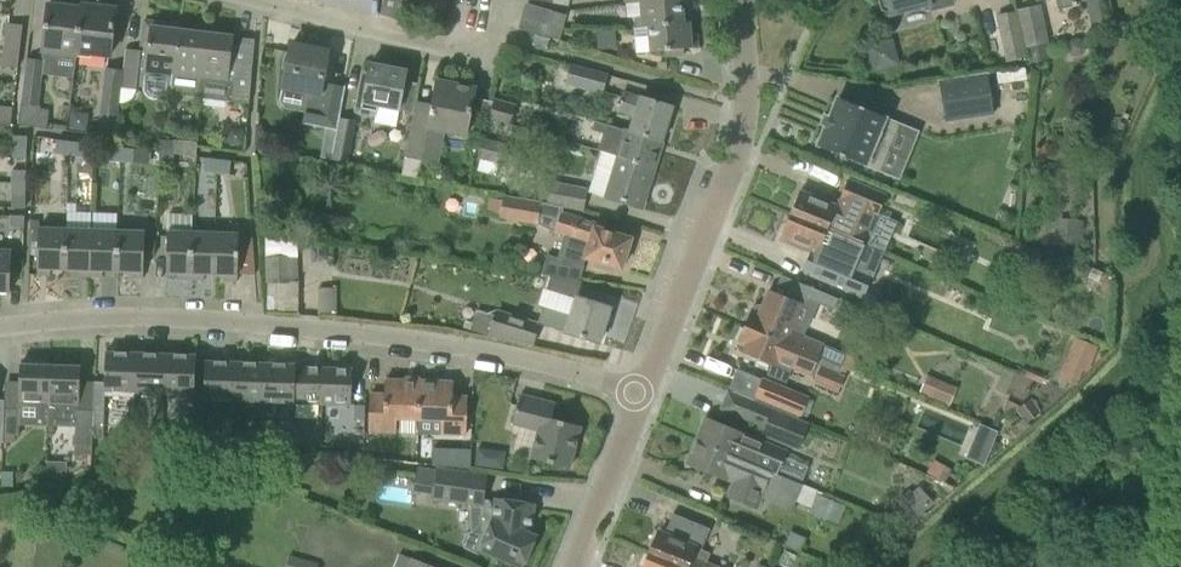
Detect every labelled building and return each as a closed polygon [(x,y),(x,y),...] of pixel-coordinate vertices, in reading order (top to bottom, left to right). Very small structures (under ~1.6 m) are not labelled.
[(379,14),(403,21),(409,0),(383,0),(379,14)] [(648,28),(648,26),(689,23),(688,10),(682,10),(681,0),(657,0),(639,1),(640,17),(634,18),(635,29),(648,28)] [(880,11),(888,14),(889,16),(928,5),(930,12),(955,6),(953,0),(877,0),(880,11)] [(1057,9),(1075,5),(1074,0),(1055,0),(1057,9)] [(1093,32),(1112,29),(1107,0),(1087,0),(1093,32)] [(1144,18),(1158,17),(1156,0),(1142,0),(1144,18)] [(76,57),(76,54),(75,54),(80,8),(47,4),(42,53),(76,57)] [(75,54),(76,54),(109,58),(115,8),(81,4),(80,8),(75,54)] [(1019,10),(1027,46),(1030,63),(1049,59),(1038,6),(1019,10)] [(550,11),(547,23),(562,27),(565,15),(550,11)] [(562,27),(547,23),(521,16),(518,29),(543,36),(543,37),(558,41),(562,27)] [(648,26),(648,28),(650,52),(664,51),(665,57),(683,55),(683,49),(697,48),(696,34),(690,35),(689,23),(648,26)] [(170,95),(178,31),(179,25),(166,24),(165,30),(149,28),(144,73),(142,85),(142,88),(143,92),(145,96),(148,99),(153,100),(158,100),(163,97),(167,94),(170,95)] [(7,25),(3,54),(17,56),(21,26),(7,25)] [(170,95),(198,99),(206,29),(193,27),(192,33),(178,31),(170,95)] [(206,29),(198,99),(233,102),(248,103),(251,64),(236,63),(234,84),(227,83),(233,38),(217,36),(218,30),(206,29)] [(546,49),(549,39),(535,35),(532,45),(546,49)] [(1085,48),(1084,41),(1077,37),(1070,39),(1066,45),(1068,52),(1075,56),(1082,54),(1085,48)] [(1002,42),(1006,61),(1025,57),(1021,38),(1002,42)] [(338,119),(345,87),(322,83),(328,52),(290,44),(288,58),(284,57),(282,70),(285,71),(282,88),(318,95),(314,116),(303,114),(301,125),(336,132),(338,119)] [(124,52),(121,73),(119,89),(136,92),(141,54),(124,52)] [(17,56),(3,54),(1,69),(16,70),(17,56)] [(666,61),(657,62),(657,69),(666,69),(666,61)] [(17,124),(35,126),(43,64),(26,62),(17,124)] [(356,107),(354,114),(374,117),(372,123),(395,128),(398,112),(398,110),(411,113),(417,84),(404,81),(406,71),(369,64),(366,84),(361,83),(356,107)] [(565,84),(602,94),(607,76),(570,65),(565,84)] [(119,89),(121,73),(104,71),(96,134),(113,136),(119,89)] [(993,114),(987,75),(938,82),(944,122),(993,114)] [(404,158),(436,164),(442,132),(465,136),(474,88),(436,81),(430,113),(413,110),(404,158)] [(634,117),(629,131),(662,141),(672,108),(640,97),(639,98),(622,93),(617,111),(634,117)] [(487,120),(510,127),(517,105),(494,98),(487,120)] [(901,125),(837,99),(818,147),(881,173),(901,125)] [(9,126),(11,110),(0,109),(0,125),(9,126)] [(70,112),(68,128),(85,130),(87,114),(70,112)] [(338,119),(336,132),(330,161),(346,164),(354,122),(338,119)] [(662,141),(629,131),(625,130),(625,131),(595,123),(592,130),(603,134),(598,150),(605,152),(595,183),(600,184),(597,194),(604,197),(604,198),(641,209),(662,141)] [(229,129),(227,144),(243,146),(244,130),(229,129)] [(255,129),(253,147),(270,149),(261,129),(255,129)] [(13,137),(12,156),(25,156),(26,138),(13,137)] [(479,159),(519,170),(525,148),(485,138),(479,159)] [(159,140),(159,153),(172,153),(172,141),(159,140)] [(55,154),(67,156),(68,143),(57,141),(55,154)] [(68,143),(67,156),(79,157),(80,144),(68,143)] [(107,161),(120,162),(122,149),(109,148),(107,161)] [(122,149),(120,162),(133,164),(135,150),(122,149)] [(172,153),(159,153),(159,165),(172,166),(172,153)] [(204,172),(216,174),(218,161),(206,159),(204,172)] [(218,161),(216,174),(229,175),(229,162),(218,161)] [(11,170),(11,182),(25,183),(25,171),(11,170)] [(799,192),(790,214),(861,244),(866,231),(872,215),(877,217),(886,196),(846,180),(835,207),(799,192)] [(25,183),(11,182),(11,196),(24,197),(25,183)] [(542,182),(538,201),(541,202),(548,203),(551,184),(542,182)] [(547,205),(582,212),(586,189),(552,182),(551,184),(548,203),(547,205)] [(499,220),(536,226),(541,202),(538,201),(503,196),(499,220)] [(557,259),(583,266),(585,259),(621,270),(631,239),(602,230),(603,226),(560,212),(554,232),(564,236),(557,259)] [(189,280),(191,226),(192,214),(168,213),(166,273),(176,273),(176,279),(189,280)] [(861,244),(790,214),(781,236),(813,250),(812,253),(810,252),(802,270),(863,295),(871,278),(851,269),(861,244)] [(10,229),(23,229),(24,217),(10,217),(10,229)] [(204,274),(213,275),(215,233),(200,232),(200,227),(191,226),(189,280),(203,280),(204,274)] [(215,233),(213,275),(222,275),(222,281),(237,281),(239,228),(228,227),(228,233),(215,233)] [(50,269),(63,270),(65,230),(38,229),(37,275),(50,275),(50,269)] [(77,276),(90,277),(91,231),(65,230),(63,270),(77,270),(77,276)] [(102,271),(116,272),(118,232),(91,231),(90,277),(102,277),(102,271)] [(118,232),(116,272),(130,272),(130,278),(143,278),(144,233),(118,232)] [(267,284),(267,309),(298,308),(297,283),(295,240),(266,236),(267,284)] [(9,292),(11,252),(0,252),(0,292),(9,292)] [(545,255),(539,275),(548,276),(550,276),(551,276),(579,280),(583,266),(557,259),(545,255)] [(575,298),(580,281),(579,280),(551,276),(550,276),(548,276),(544,289),(575,298)] [(335,289),(317,290),(317,313),(335,313),(335,289)] [(809,300),(833,310),(838,299),(814,289),(809,300)] [(750,309),(743,327),(841,367),(854,373),(860,360),(823,346),(824,344),(803,335),(807,326),(793,320),(799,304),(769,291),(762,307),(760,306),(759,308),(752,310),(750,309)] [(537,324),(566,333),(565,333),(598,343),(609,307),(576,297),(571,314),(543,306),(537,324)] [(488,337),(531,345),(537,329),(495,316),(477,309),(470,330),(489,335),(488,337)] [(841,367),(743,327),(736,344),(738,345),(741,351),(741,353),(772,366),(768,376),(786,383),(791,371),(814,380),(813,385),(837,394),(845,376),(838,374),(841,367)] [(1075,337),(1065,362),(1086,370),(1096,345),(1075,337)] [(105,352),(104,377),(103,392),(104,392),(194,395),(195,356),(105,352)] [(203,401),(233,402),(234,362),(205,361),(203,401)] [(233,402),(262,403),(263,364),(234,362),(233,402)] [(48,405),(49,366),(45,365),(42,364),(37,363),(33,365),(19,365),(18,389),(18,404),(36,405),(35,419),(48,420),(48,405)] [(48,405),(78,406),(80,367),(65,366),(62,364),(57,364),(54,366),(49,366),(48,405)] [(262,403),(291,404),(293,367),(295,367),(295,365),(263,364),(262,403)] [(291,404),(321,405),(322,368),(295,367),(293,367),(291,404)] [(322,368),(321,405),(350,406),(351,369),(322,368)] [(919,391),(950,404),(957,387),(926,374),(919,391)] [(395,420),(417,420),(417,381),(419,381),(419,379),(405,378),(405,381),(385,381),(384,395),(370,394),(369,418),(369,433),(395,433),(395,420)] [(754,398),(800,417),(808,397),(762,379),(754,398)] [(417,381),(417,420),(441,421),(441,434),(465,434),(466,422),(466,397),(452,397),(452,382),(419,381),(417,381)] [(92,425),(103,425),(104,392),(103,392),(104,383),(93,382),(93,412),(92,425)] [(530,458),(569,469),(580,427),(551,419),(555,404),(520,395),(511,426),(537,432),(530,458)] [(1018,407),(1015,409),(1016,411),(1022,418),(1027,423),(1040,413),(1029,399),(1018,407)] [(353,420),(363,421),(363,406),(353,406),(353,420)] [(3,409),(2,428),(2,433),(17,433),(17,422),(18,409),(3,409)] [(809,426),(771,410),(760,437),(797,453),(809,426)] [(92,425),(93,412),(78,411),(77,454),(91,454),(92,425)] [(705,418),(696,441),(771,473),(776,475),(783,457),(743,440),(745,434),(705,418)] [(978,423),(973,436),(991,443),(996,431),(978,423)] [(148,438),(174,440),(175,429),(149,427),(148,438)] [(219,444),(231,444),(232,434),(219,433),(219,444)] [(232,434),(231,444),(244,445),(245,435),(232,434)] [(304,434),(291,435),(292,445),(305,444),(304,434)] [(292,445),(291,435),(278,435),(279,446),(292,445)] [(765,489),(771,473),(696,441),(686,465),(727,482),(727,481),(733,483),(729,494),(747,502),(754,485),(765,489)] [(476,447),(474,465),(488,467),(490,449),(476,447)] [(444,455),(444,468),(469,471),(469,456),(444,455)] [(933,460),(926,473),(942,482),(949,470),(933,460)] [(469,471),(444,468),(437,467),(433,501),(483,506),(487,473),(469,471)] [(917,486),(905,497),(919,513),(932,502),(917,486)] [(837,526),(845,506),(815,494),(807,514),(837,526)] [(534,504),(495,498),(492,517),(483,537),(472,532),(465,534),(462,542),(464,548),(478,554),(479,551),(517,566),(523,566),(536,536),(530,533),(534,504)] [(701,550),(709,529),(672,514),(664,534),(658,532),(649,554),(681,566),(720,566),(707,562),(710,554),(701,550)] [(119,555),(123,546),(106,539),(102,549),(119,555)] [(649,554),(644,566),(681,566),(649,554)] [(319,564),(289,555),(286,566),(318,566),(319,564)]
